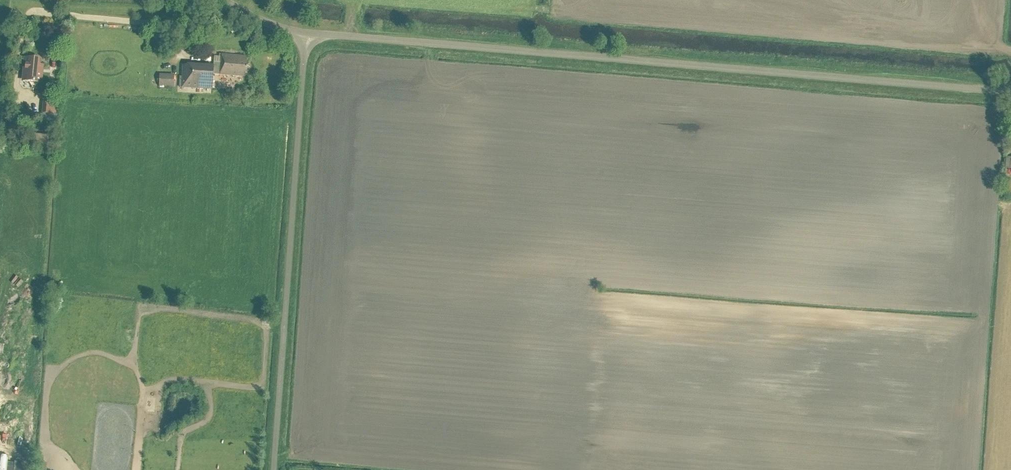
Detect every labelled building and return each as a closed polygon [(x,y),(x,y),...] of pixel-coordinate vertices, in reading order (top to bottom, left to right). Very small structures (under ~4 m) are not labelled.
[(214,57),(214,63),(213,67),(183,64),(181,88),(212,90),(213,74),(222,75),(245,77),(245,73),(247,73),(248,62),(246,62),(247,57),(222,55),(221,57),(214,57)] [(43,66),(40,65),(40,59),(24,58),(22,82),(42,84),(43,66)] [(173,88),(173,85),(174,75),(159,74),(158,87),(173,88)] [(154,79),(145,82),(147,89),(156,86),(154,79)] [(55,115),(57,101),(44,99),(42,114),(55,115)] [(33,147),(50,149),(51,136),(34,134),(33,147)] [(997,169),(998,179),(1010,179),(1009,169),(997,169)]
